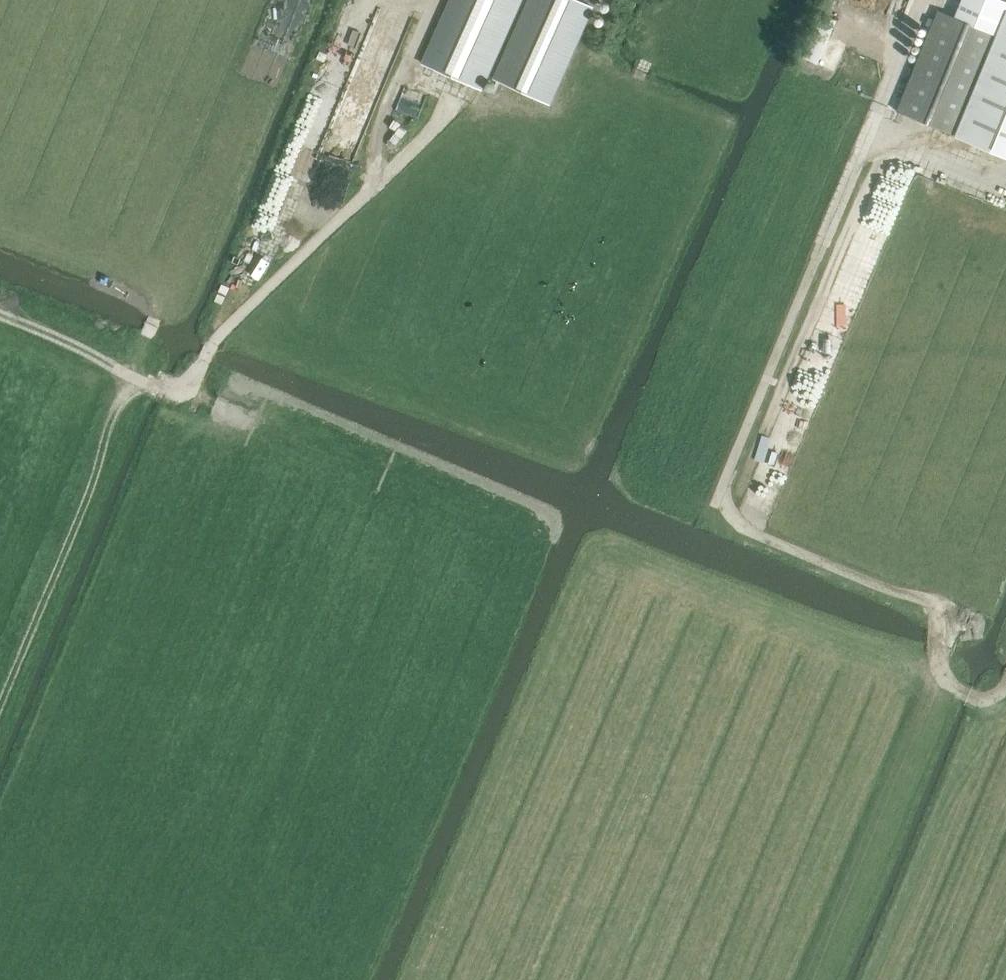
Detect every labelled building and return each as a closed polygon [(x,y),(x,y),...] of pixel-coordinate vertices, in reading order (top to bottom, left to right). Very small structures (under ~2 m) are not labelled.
[(423,63),(479,88),(481,89),(521,0),(451,0),(423,63)] [(495,78),(550,104),(593,7),(577,0),(530,0),(495,78)] [(939,10),(897,111),(957,136),(999,35),(990,31),(939,10)] [(957,136),(1005,156),(1005,16),(999,35),(957,136)]
